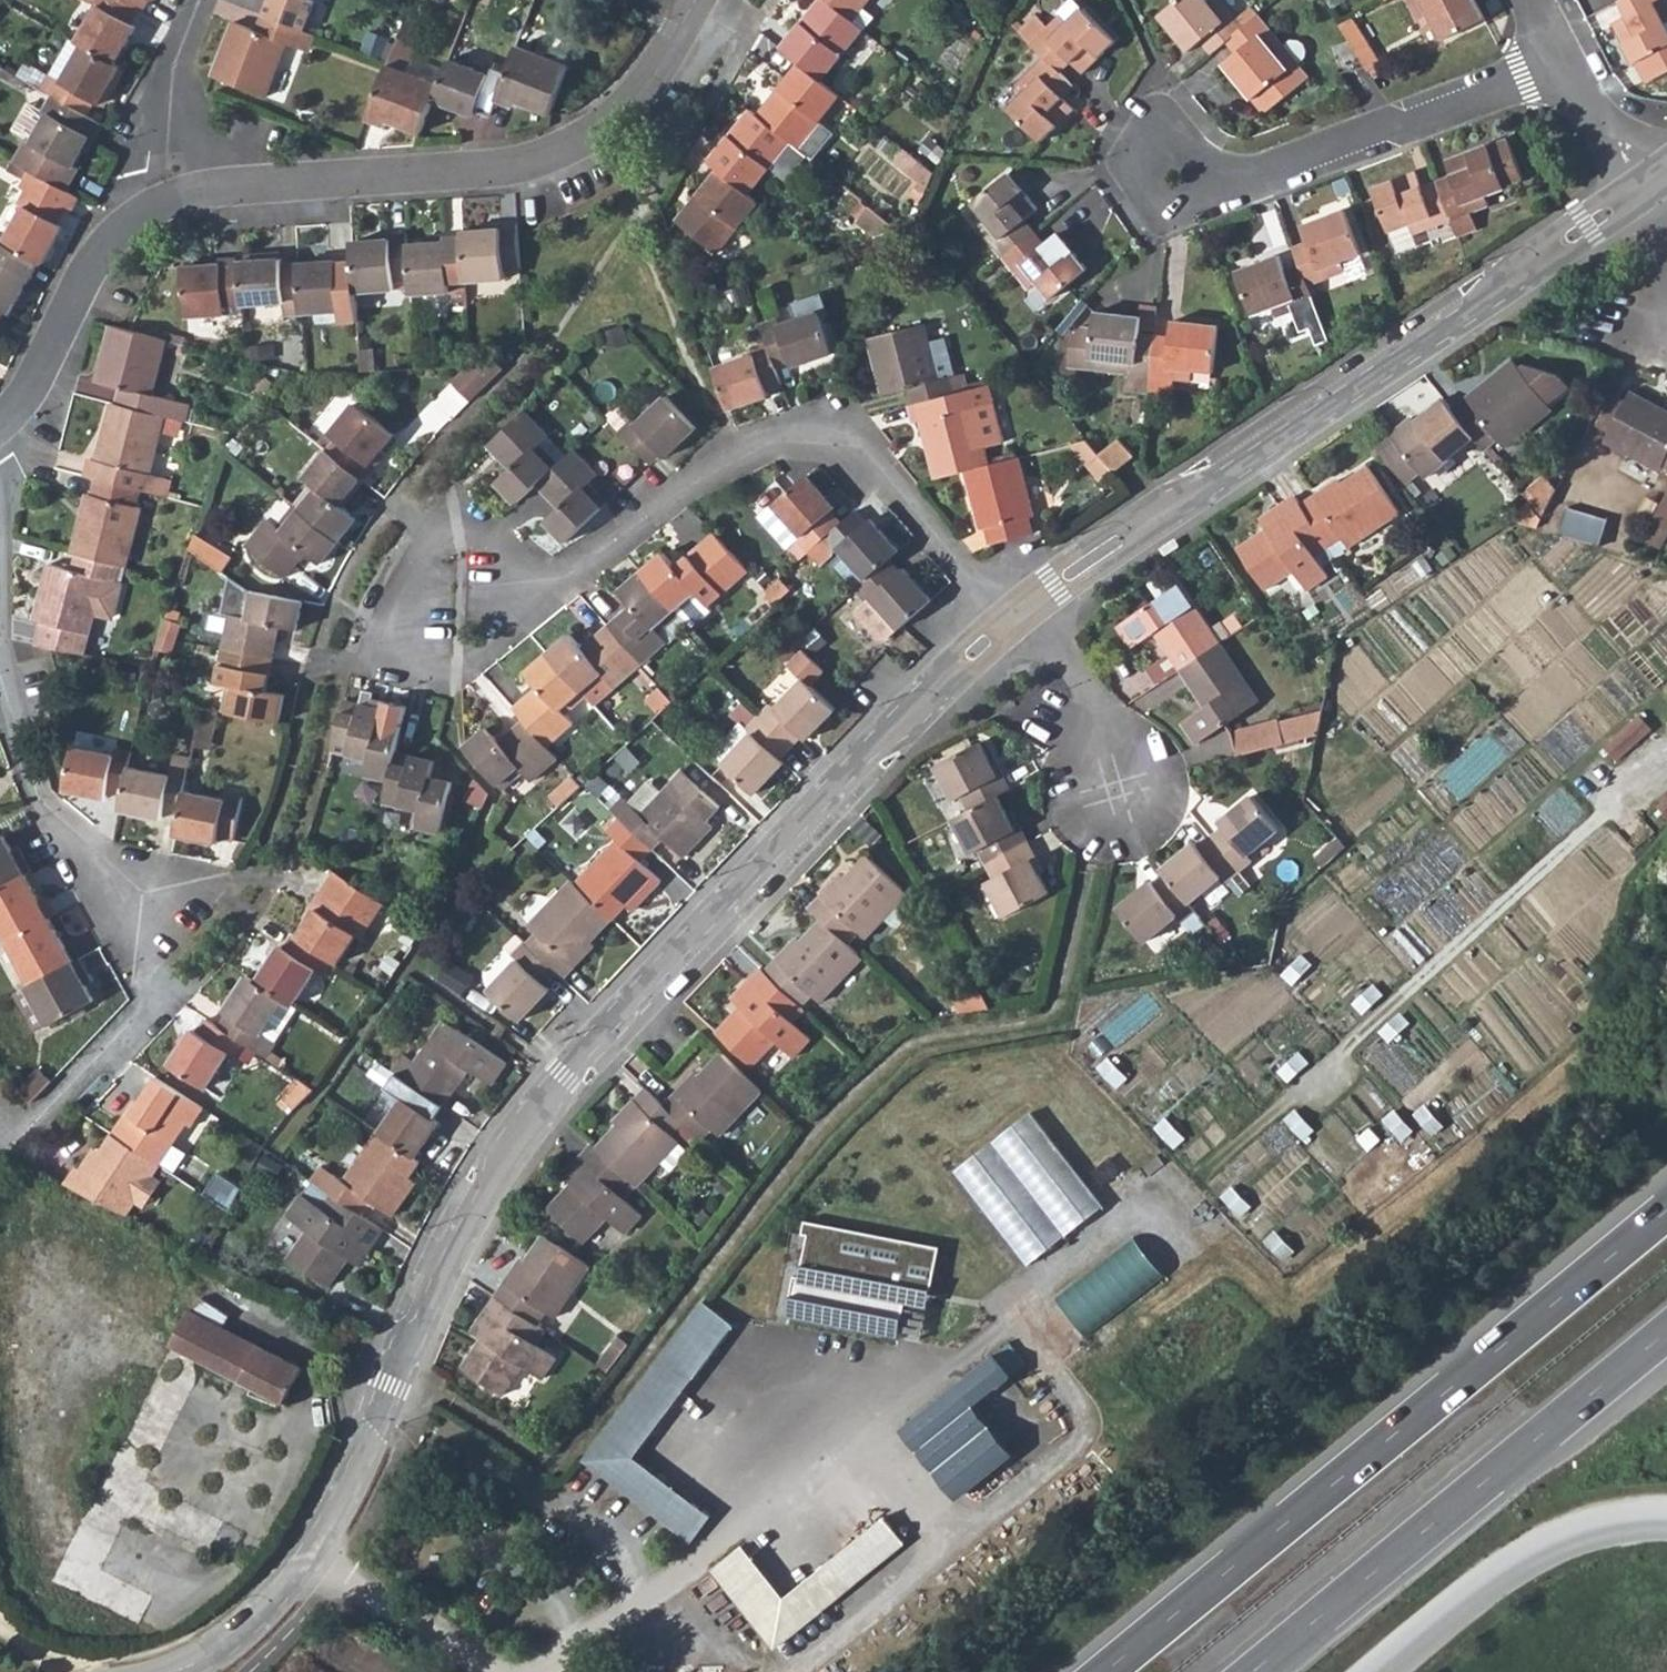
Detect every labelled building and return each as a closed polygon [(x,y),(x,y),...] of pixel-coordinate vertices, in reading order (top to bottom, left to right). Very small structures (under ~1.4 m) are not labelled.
[(138,13),(116,0),(87,0),(94,4),(93,6),(97,9),(77,44),(115,66),(135,30),(129,27),(138,13)] [(138,13),(139,14),(147,0),(116,0),(138,13)] [(313,0),(271,0),(270,3),(264,18),(305,34),(311,19),(317,3),(312,1),(313,0)] [(822,1),(861,34),(883,7),(875,0),(820,0),(822,1)] [(1221,51),(1228,44),(1236,37),(1247,27),(1222,0),(1217,0),(1211,5),(1207,0),(1184,0),(1162,20),(1192,54),(1203,44),(1210,38),(1221,51)] [(1424,22),(1433,17),(1443,36),(1484,14),(1476,0),(1413,0),(1424,22)] [(1640,9),(1634,13),(1619,20),(1640,61),(1666,46),(1666,0),(1636,0),(1640,9)] [(1634,13),(1640,9),(1636,0),(1627,0),(1634,13)] [(818,87),(861,34),(822,1),(778,54),(797,70),(818,87)] [(1033,19),(1016,37),(1042,60),(1055,72),(1065,61),(1070,66),(1081,76),(1113,41),(1069,1),(1055,16),(1057,18),(1045,31),(1033,19)] [(1382,62),(1353,13),(1342,19),(1371,68),(1382,62)] [(1288,46),(1261,14),(1247,27),(1236,37),(1246,48),(1238,55),(1228,65),(1270,111),(1313,73),(1302,61),(1296,66),(1282,51),(1288,46)] [(305,34),(264,18),(258,33),(236,24),(214,79),(267,100),(289,46),(299,49),(305,34)] [(1228,44),(1238,55),(1246,48),(1236,37),(1228,44)] [(1203,44),(1215,56),(1221,51),(1210,38),(1203,44)] [(98,105),(119,69),(115,66),(77,44),(69,40),(49,75),(57,80),(47,97),(51,100),(84,119),(93,103),(98,105)] [(1302,61),(1288,46),(1282,51),(1296,66),(1302,61)] [(572,69),(520,49),(509,78),(501,103),(521,111),(523,105),(554,116),(572,69)] [(1058,94),(1068,84),(1060,77),(1055,72),(1042,60),(1016,88),(1024,97),(1011,112),(1045,145),(1075,112),(1065,101),(1058,94)] [(1060,77),(1070,66),(1065,61),(1055,72),(1060,77)] [(478,113),(495,119),(501,103),(509,78),(492,72),(490,78),(450,63),(441,88),(435,104),(475,120),(478,113)] [(390,124),(423,136),(435,104),(441,88),(387,67),(367,120),(388,128),(390,124)] [(815,128),(836,102),(818,87),(797,70),(755,121),(801,159),(807,163),(827,139),(815,128)] [(47,97),(57,80),(49,75),(39,93),(47,97)] [(1065,101),(1075,90),(1068,84),(1058,94),(1065,101)] [(92,144),(101,129),(84,119),(51,100),(42,115),(47,117),(30,147),(26,145),(13,167),(26,174),(66,195),(77,174),(72,171),(87,142),(92,144)] [(778,186),(801,159),(755,121),(749,117),(707,170),(716,177),(747,202),(767,177),(778,186)] [(1457,180),(1443,186),(1456,220),(1462,237),(1483,228),(1477,211),(1493,205),(1489,195),(1529,179),(1513,136),(1493,144),(1492,143),(1449,158),(1454,173),(1457,180)] [(907,145),(899,154),(925,174),(932,165),(907,145)] [(911,195),(922,204),(932,180),(925,174),(899,154),(890,166),(916,187),(911,195)] [(1417,234),(1456,220),(1443,186),(1428,191),(1426,183),(1421,169),(1377,186),(1395,232),(1413,224),(1417,234)] [(1457,180),(1454,173),(1440,178),(1443,186),(1457,180)] [(23,210),(2,248),(27,261),(35,265),(39,267),(60,230),(55,227),(63,214),(67,216),(75,200),(66,195),(26,174),(18,189),(25,193),(17,207),(23,210)] [(713,261),(755,208),(747,202),(716,177),(673,229),(713,261)] [(1443,186),(1440,178),(1426,183),(1428,191),(1443,186)] [(971,238),(997,269),(1023,247),(1013,235),(1019,230),(1032,219),(1002,184),(966,215),(979,231),(971,238)] [(836,196),(822,214),(836,224),(849,207),(836,196)] [(1315,246),(1299,252),(1304,264),(1306,271),(1311,284),(1350,270),(1346,260),(1365,253),(1349,208),(1307,224),(1312,238),(1315,246)] [(851,227),(871,242),(894,233),(865,210),(851,227)] [(503,278),(519,277),(517,244),(516,229),(500,231),(500,236),(462,240),(462,244),(465,289),(504,287),(503,278)] [(1029,242),(1019,230),(1013,235),(1023,247),(1029,242)] [(1315,246),(1312,238),(1296,244),(1299,252),(1315,246)] [(391,288),(408,287),(405,253),(404,240),(387,241),(388,246),(349,249),(350,259),(353,298),(391,296),(391,288)] [(1039,253),(1029,242),(1023,247),(1033,258),(1039,253)] [(1033,258),(1023,247),(997,269),(1024,300),(1032,293),(1046,310),(1082,278),(1052,243),(1039,253),(1033,258)] [(447,292),(466,290),(465,289),(462,244),(444,245),(444,250),(405,253),(408,287),(409,303),(448,300),(447,292)] [(3,309),(7,311),(26,276),(29,277),(35,265),(27,261),(2,248),(0,247),(0,313),(3,309)] [(1280,318),(1318,303),(1311,284),(1306,271),(1291,277),(1288,269),(1283,255),(1241,271),(1257,315),(1276,308),(1280,318)] [(336,308),(353,307),(353,298),(350,259),(333,260),(333,265),(293,268),(296,312),(297,319),(336,316),(336,308)] [(182,321),(222,318),(239,317),(238,310),(238,308),(235,266),(235,262),(217,263),(218,267),(179,270),(182,321)] [(277,263),(235,266),(238,308),(238,310),(279,307),(280,313),(296,312),(293,268),(278,269),(277,263)] [(1306,271),(1304,264),(1288,269),(1291,277),(1306,271)] [(1123,394),(1146,397),(1154,343),(1138,342),(1140,332),(1141,318),(1095,312),(1092,329),(1080,328),(1071,339),(1067,367),(1086,370),(1088,358),(1109,361),(1107,373),(1126,375),(1123,394)] [(780,323),(762,330),(769,348),(776,370),(793,365),(794,370),(835,357),(821,317),(782,330),(780,323)] [(1169,345),(1154,343),(1146,397),(1169,400),(1172,382),(1190,384),(1191,372),(1212,375),(1218,328),(1173,323),(1170,337),(1169,345)] [(905,389),(910,406),(963,394),(961,386),(959,375),(952,376),(942,338),(927,341),(924,328),(870,340),(882,394),(905,389)] [(593,337),(602,361),(625,353),(617,329),(593,337)] [(146,401),(162,344),(124,334),(107,330),(92,386),(115,392),(109,409),(160,424),(171,427),(174,418),(174,409),(146,401)] [(1155,335),(1140,332),(1138,342),(1154,343),(1155,335)] [(164,335),(162,344),(162,345),(177,348),(179,338),(164,335)] [(1170,337),(1155,335),(1154,343),(1169,345),(1170,337)] [(767,395),(783,389),(776,370),(769,348),(752,354),(754,361),(715,373),(730,413),(769,400),(767,395)] [(372,350),(357,351),(359,377),(373,376),(372,350)] [(1481,391),(1466,403),(1488,430),(1499,444),(1513,433),(1516,436),(1543,412),(1538,406),(1558,389),(1579,371),(1568,359),(1535,351),(1529,356),(1527,354),(1499,377),(1503,382),(1485,396),(1481,391)] [(1086,370),(1107,373),(1109,361),(1088,358),(1086,370)] [(466,407),(499,373),(493,366),(471,368),(462,368),(445,386),(466,407)] [(264,375),(241,393),(249,404),(272,386),(264,375)] [(1499,377),(1481,391),(1485,396),(1503,382),(1499,377)] [(983,380),(961,386),(963,394),(986,388),(983,380)] [(1602,416),(1619,424),(1636,391),(1619,382),(1602,416)] [(1636,391),(1619,424),(1614,432),(1666,460),(1666,399),(1640,384),(1636,391)] [(920,422),(934,483),(964,476),(986,471),(982,452),(1002,447),(988,388),(986,388),(963,394),(910,406),(905,407),(909,424),(920,422)] [(1538,406),(1543,412),(1563,395),(1558,389),(1538,406)] [(1436,473),(1488,430),(1466,403),(1457,392),(1427,416),(1424,413),(1386,444),(1416,480),(1431,468),(1436,473)] [(615,415),(603,426),(644,468),(656,456),(660,460),(690,432),(660,402),(631,429),(626,424),(625,426),(615,415)] [(145,480),(160,424),(109,409),(106,408),(90,464),(84,462),(79,478),(92,481),(135,494),(156,500),(161,485),(145,480)] [(331,444),(321,457),(358,486),(368,473),(364,469),(375,454),(387,439),(347,409),(324,439),(331,444)] [(492,488),(512,509),(532,490),(562,461),(519,417),(484,452),(507,476),(492,488)] [(1109,474),(1130,457),(1118,443),(1097,459),(1099,461),(1109,474)] [(1096,484),(1109,474),(1099,461),(1097,459),(1089,448),(1073,452),(1096,484)] [(337,512),(358,486),(321,457),(318,454),(296,481),(305,488),(312,494),(294,516),(334,546),(351,523),(337,512)] [(380,458),(375,454),(364,469),(368,473),(380,458)] [(591,480),(568,456),(562,461),(532,490),(554,513),(539,527),(558,547),(598,509),(580,490),(591,480)] [(1554,462),(1531,482),(1544,497),(1554,509),(1569,479),(1554,462)] [(1347,475),(1309,499),(1337,541),(1350,533),(1355,542),(1407,507),(1377,463),(1351,480),(1347,475)] [(985,550),(996,549),(1030,540),(1027,524),(1031,523),(1019,464),(986,471),(964,476),(977,536),(981,535),(985,550)] [(754,502),(762,511),(789,487),(781,478),(754,502)] [(135,494),(92,481),(87,498),(82,497),(67,553),(70,554),(115,566),(120,568),(135,513),(130,512),(135,494)] [(796,545),(807,558),(839,530),(829,519),(833,515),(805,484),(792,495),(774,511),(800,542),(796,545)] [(305,488),(287,510),(294,516),(312,494),(305,488)] [(1326,555),(1340,546),(1337,541),(1309,499),(1303,491),(1285,503),(1290,509),(1276,517),(1260,527),(1242,540),(1269,580),(1298,560),(1313,582),(1335,567),(1326,555)] [(1544,497),(1527,512),(1548,519),(1554,509),(1544,497)] [(1272,511),(1276,517),(1290,509),(1285,503),(1272,511)] [(1654,529),(1666,536),(1666,504),(1654,529)] [(287,510),(272,531),(278,536),(294,516),(287,510)] [(316,568),(334,546),(294,516),(278,536),(272,531),(263,524),(241,553),(281,584),(303,557),(316,568)] [(838,555),(864,585),(884,567),(895,557),(868,526),(864,530),(854,518),(839,530),(807,558),(819,572),(838,555)] [(199,537),(189,550),(222,577),(233,563),(199,537)] [(734,592),(747,581),(715,543),(702,555),(734,592)] [(115,566),(70,554),(66,571),(43,565),(27,620),(33,621),(27,642),(48,647),(79,654),(89,617),(104,621),(114,585),(110,584),(115,566)] [(663,562),(640,581),(673,619),(679,626),(686,634),(734,592),(702,555),(676,577),(663,562)] [(895,634),(901,629),(928,606),(900,575),(895,579),(884,567),(864,585),(852,595),(864,608),(869,605),(895,634)] [(1184,576),(1124,617),(1139,640),(1161,625),(1176,646),(1186,661),(1224,635),(1184,576)] [(573,597),(591,627),(620,610),(601,580),(573,597)] [(653,636),(673,619),(640,581),(619,600),(631,614),(605,635),(638,672),(664,650),(658,643),(653,636)] [(785,600),(774,587),(762,598),(769,613),(785,600)] [(245,596),(239,621),(246,623),(251,598),(245,596)] [(294,636),(300,609),(251,598),(246,623),(239,621),(227,619),(219,653),(268,665),(275,632),(294,636)] [(895,634),(869,605),(864,608),(855,616),(882,646),(895,634)] [(180,615),(169,611),(160,640),(178,644),(184,628),(177,625),(180,615)] [(658,643),(679,626),(673,619),(653,636),(658,643)] [(610,696),(638,672),(605,635),(578,658),(566,644),(545,662),(577,700),(598,682),(604,688),(610,696)] [(1224,635),(1186,661),(1211,699),(1190,713),(1205,734),(1265,694),(1224,635)] [(178,644),(160,640),(152,661),(160,663),(162,657),(173,660),(178,644)] [(1176,646),(1152,662),(1163,678),(1186,661),(1176,646)] [(261,695),(268,665),(219,653),(212,687),(227,690),(233,692),(228,716),(275,727),(282,699),(261,695)] [(764,712),(751,725),(780,755),(793,742),(798,747),(828,719),(805,693),(821,679),(801,657),(786,672),(800,688),(769,717),(764,712)] [(558,716),(577,700),(545,662),(524,680),(535,694),(511,714),(522,726),(544,751),(570,730),(564,722),(558,716)] [(583,706),(604,688),(598,682),(577,700),(583,706)] [(227,690),(221,715),(228,716),(233,692),(227,690)] [(564,722),(583,706),(577,700),(558,716),(564,722)] [(378,711),(340,701),(327,767),(384,781),(392,753),(396,732),(397,731),(374,726),(378,711)] [(1218,741),(1225,762),(1315,734),(1321,708),(1218,741)] [(1650,708),(1614,740),(1625,754),(1662,722),(1650,708)] [(209,752),(217,714),(201,710),(192,749),(209,752)] [(767,767),(780,755),(751,725),(739,737),(743,742),(713,770),(742,800),(772,772),(767,767)] [(527,787),(555,763),(544,751),(522,726),(495,748),(481,732),(462,749),(496,788),(515,772),(520,778),(527,787)] [(965,798),(972,812),(1002,796),(1014,790),(1006,773),(1000,776),(992,761),(982,744),(940,766),(958,801),(965,798)] [(105,796),(120,799),(127,771),(130,757),(113,754),(112,760),(72,751),(63,793),(103,802),(105,796)] [(430,762),(392,753),(384,781),(380,801),(418,811),(414,826),(434,831),(446,784),(426,779),(430,762)] [(997,758),(992,761),(1000,776),(1006,773),(997,758)] [(160,817),(177,821),(182,797),(189,763),(172,760),(168,780),(127,771),(120,799),(117,814),(159,823),(160,817)] [(501,794),(520,778),(515,772),(496,788),(501,794)] [(547,800),(554,808),(576,787),(569,779),(547,800)] [(629,809),(614,823),(646,856),(658,844),(678,864),(709,833),(703,827),(715,815),(680,780),(640,819),(629,809)] [(1232,823),(1219,834),(1248,866),(1261,855),(1256,850),(1288,823),(1261,790),(1228,817),(1232,823)] [(1012,815),(1002,796),(972,812),(958,819),(977,854),(985,850),(993,864),(1035,842),(1025,824),(1019,828),(1012,815)] [(223,806),(182,797),(177,821),(173,840),(214,849),(215,843),(231,846),(241,804),(224,800),(223,806)] [(1018,812),(1012,815),(1019,828),(1025,824),(1018,812)] [(611,849),(568,890),(603,925),(604,926),(617,913),(623,919),(654,887),(634,867),(646,856),(614,823),(599,838),(611,849)] [(1204,838),(1171,866),(1175,871),(1199,899),(1229,873),(1234,878),(1248,866),(1219,834),(1208,843),(1204,838)] [(19,873),(24,870),(10,846),(5,848),(0,839),(0,883),(19,873)] [(1043,859),(1035,842),(993,864),(1001,878),(994,883),(1011,915),(1055,892),(1046,877),(1037,862),(1043,859)] [(1052,873),(1043,859),(1037,862),(1046,877),(1052,873)] [(847,884),(819,917),(854,946),(859,950),(867,939),(876,945),(916,898),(873,862),(852,888),(847,884)] [(1189,916),(1203,904),(1199,899),(1175,871),(1162,883),(1158,878),(1126,905),(1154,937),(1183,912),(1189,916)] [(361,938),(384,903),(359,887),(335,872),(312,907),(316,910),(298,936),(332,958),(338,962),(356,936),(361,938)] [(3,940),(44,918),(53,913),(44,896),(34,901),(19,873),(0,883),(0,935),(3,940)] [(581,945),(603,925),(568,890),(566,887),(522,929),(529,937),(519,946),(521,948),(551,979),(554,982),(587,951),(581,945)] [(812,995),(854,946),(819,917),(812,912),(789,938),(784,934),(755,967),(787,995),(794,1000),(804,989),(812,995)] [(68,962),(44,918),(3,940),(26,984),(68,962)] [(322,972),(332,958),(298,936),(294,933),(284,947),(280,945),(257,980),(285,999),(293,1004),(316,969),(322,972)] [(538,992),(551,979),(521,948),(507,962),(512,967),(483,995),(511,1024),(541,996),(538,992)] [(87,984),(73,959),(68,962),(26,984),(10,992),(30,1028),(41,1022),(44,1026),(88,1002),(81,987),(87,984)] [(1294,963),(1301,971),(1305,967),(1298,960),(1294,963)] [(1282,975),(1289,983),(1301,971),(1294,963),(1282,975)] [(776,1009),(787,995),(755,967),(736,989),(746,999),(737,1009),(715,1034),(752,1067),(774,1041),(793,1057),(810,1037),(791,1022),(776,1009)] [(263,1033),(285,999),(257,980),(249,975),(224,1012),(228,1015),(221,1027),(244,1042),(258,1051),(268,1036),(263,1033)] [(1278,979),(1285,986),(1289,983),(1282,975),(1278,979)] [(1370,991),(1377,999),(1381,995),(1374,987),(1370,991)] [(727,1000),(737,1009),(746,999),(736,989),(727,1000)] [(1357,1002),(1364,1010),(1377,999),(1370,991),(1357,1002)] [(791,1022),(803,1008),(794,1000),(787,995),(776,1009),(791,1022)] [(1353,1006),(1360,1014),(1364,1010),(1357,1002),(1353,1006)] [(234,1058),(244,1042),(221,1027),(206,1017),(197,1032),(192,1028),(168,1064),(206,1089),(229,1055),(234,1058)] [(1398,1022),(1405,1030),(1409,1027),(1401,1018),(1398,1022)] [(401,1051),(388,1069),(404,1082),(438,1108),(440,1109),(466,1076),(486,1092),(502,1072),(438,1021),(410,1057),(401,1051)] [(1385,1033),(1392,1041),(1405,1030),(1398,1022),(1385,1033)] [(1381,1037),(1388,1045),(1392,1041),(1385,1033),(1381,1037)] [(690,1072),(662,1105),(678,1119),(700,1138),(708,1129),(716,1135),(757,1086),(716,1050),(694,1075),(690,1072)] [(515,1054),(509,1063),(516,1069),(523,1060),(515,1054)] [(1295,1057),(1302,1066),(1306,1062),(1299,1054),(1295,1057)] [(1282,1069),(1290,1077),(1302,1066),(1295,1057),(1282,1069)] [(1098,1070),(1101,1074),(1110,1066),(1106,1063),(1098,1070)] [(34,1064),(13,1084),(26,1101),(48,1079),(34,1064)] [(1101,1074),(1113,1086),(1121,1079),(1110,1066),(1101,1074)] [(1278,1072),(1286,1080),(1290,1077),(1282,1069),(1278,1072)] [(127,1110),(111,1133),(155,1162),(158,1164),(186,1121),(192,1125),(204,1106),(156,1076),(131,1113),(127,1110)] [(312,1087),(299,1078),(282,1096),(293,1108),(312,1087)] [(1113,1086),(1116,1090),(1124,1083),(1121,1079),(1113,1086)] [(428,1122),(438,1108),(404,1082),(394,1096),(400,1101),(374,1133),(406,1158),(432,1126),(428,1122)] [(614,1126),(593,1148),(620,1171),(635,1184),(658,1159),(668,1168),(686,1148),(675,1139),(667,1132),(678,1119),(662,1105),(640,1086),(610,1121),(614,1126)] [(127,1110),(131,1113),(139,1102),(135,1099),(127,1110)] [(1416,1114),(1419,1118),(1428,1110),(1424,1106),(1416,1114)] [(953,1166),(1026,1260),(1102,1201),(1030,1107),(953,1166)] [(1419,1118),(1431,1130),(1439,1123),(1428,1110),(1419,1118)] [(1390,1113),(1382,1120),(1386,1124),(1394,1117),(1390,1113)] [(1386,1124),(1397,1137),(1405,1129),(1394,1117),(1386,1124)] [(1154,1130),(1157,1134),(1165,1127),(1162,1123),(1154,1130)] [(1431,1130),(1434,1134),(1442,1127),(1439,1123),(1431,1130)] [(1157,1134),(1169,1147),(1177,1139),(1165,1127),(1157,1134)] [(1397,1137),(1400,1141),(1409,1134),(1405,1129),(1397,1137)] [(76,1165),(64,1183),(121,1214),(133,1196),(132,1188),(141,1174),(148,1173),(155,1162),(111,1133),(100,1150),(96,1156),(92,1153),(81,1167),(76,1165)] [(402,1178),(414,1164),(406,1158),(374,1133),(338,1179),(315,1162),(305,1176),(328,1194),(343,1206),(351,1212),(359,1201),(382,1218),(409,1184),(402,1178)] [(1169,1147),(1173,1151),(1181,1143),(1177,1139),(1169,1147)] [(610,1184),(620,1171),(593,1148),(589,1145),(571,1165),(582,1174),(572,1185),(549,1211),(585,1242),(608,1215),(627,1231),(643,1212),(624,1197),(610,1184)] [(92,1153),(96,1156),(100,1150),(96,1147),(92,1153)] [(561,1176),(572,1185),(582,1174),(571,1165),(561,1176)] [(220,1170),(208,1189),(231,1203),(242,1184),(220,1170)] [(624,1197),(635,1184),(620,1171),(610,1184),(624,1197)] [(133,1196),(140,1202),(156,1178),(148,1173),(141,1174),(132,1188),(133,1196)] [(358,1253),(376,1232),(351,1212),(343,1206),(333,1219),(317,1206),(298,1192),(283,1210),(302,1226),(280,1253),(317,1282),(339,1254),(347,1245),(358,1253)] [(328,1194),(317,1206),(333,1219),(343,1206),(328,1194)] [(793,1272),(787,1304),(897,1327),(906,1283),(928,1288),(937,1244),(804,1217),(802,1229),(808,1230),(799,1273),(793,1272)] [(791,1227),(782,1269),(793,1272),(799,1273),(808,1230),(802,1229),(791,1227)] [(577,1270),(585,1261),(538,1231),(521,1257),(516,1254),(491,1292),(525,1314),(535,1320),(542,1308),(550,1313),(577,1270)] [(349,1263),(358,1253),(347,1245),(339,1254),(349,1263)] [(1104,1258),(1056,1298),(1084,1333),(1133,1294),(1104,1258)] [(906,1283),(897,1327),(919,1332),(928,1288),(906,1283)] [(517,1327),(525,1314),(491,1292),(477,1314),(489,1322),(480,1334),(461,1364),(501,1390),(521,1360),(540,1372),(554,1350),(534,1338),(517,1327)] [(193,1296),(187,1308),(217,1324),(223,1312),(193,1296)] [(690,1537),(710,1511),(633,1452),(733,1320),(702,1296),(582,1455),(690,1537)] [(294,1369),(187,1308),(169,1345),(276,1404),(294,1369)] [(469,1326),(480,1334),(489,1322),(477,1314),(469,1326)] [(534,1338),(542,1324),(535,1320),(525,1314),(517,1327),(534,1338)] [(616,1328),(593,1357),(606,1365),(628,1337),(616,1328)] [(1008,1337),(979,1361),(996,1382),(1025,1359),(1008,1337)] [(979,1361),(956,1379),(973,1400),(996,1382),(979,1361)] [(963,1488),(1012,1449),(973,1400),(956,1379),(907,1419),(963,1488)] [(166,1426),(182,1396),(158,1384),(143,1414),(166,1426)] [(125,1451),(150,1462),(163,1432),(138,1422),(125,1451)] [(742,1540),(712,1564),(774,1641),(903,1537),(892,1523),(882,1511),(783,1591),(742,1540)]
